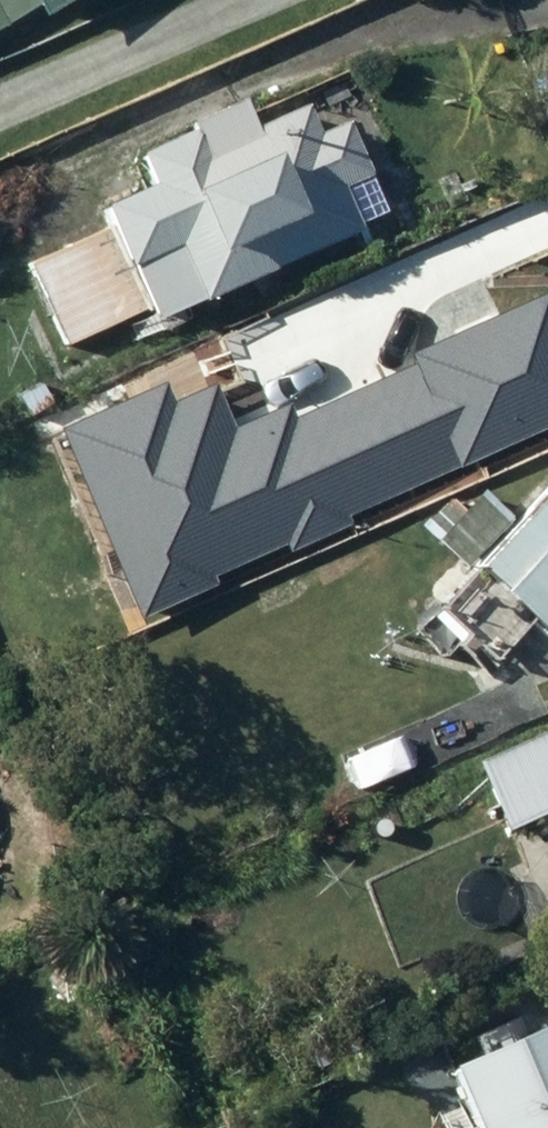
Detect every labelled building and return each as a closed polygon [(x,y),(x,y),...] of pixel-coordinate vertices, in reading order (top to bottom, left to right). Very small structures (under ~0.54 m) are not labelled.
[(31,13),(43,31),(92,0),(0,0),(0,33),(31,13)] [(243,112),(192,135),(195,143),(139,168),(146,182),(98,204),(107,225),(27,261),(68,350),(78,345),(89,368),(112,358),(102,334),(150,312),(160,332),(363,240),(359,231),(388,218),(349,133),(322,145),(308,115),(255,139),(243,112)] [(417,352),(422,362),(297,418),(291,404),(238,427),(218,383),(177,402),(166,380),(59,428),(145,617),(220,583),(217,577),(286,546),(290,554),(353,526),(350,517),(547,429),(547,294),(417,352)] [(473,486),(426,535),(466,573),(513,524),(473,486)] [(485,586),(508,604),(503,610),(547,647),(547,508),(485,586)] [(446,790),(457,815),(487,801),(507,843),(547,824),(547,743),(446,790)] [(467,1127),(547,1127),(547,1042),(448,1085),(467,1127)]
